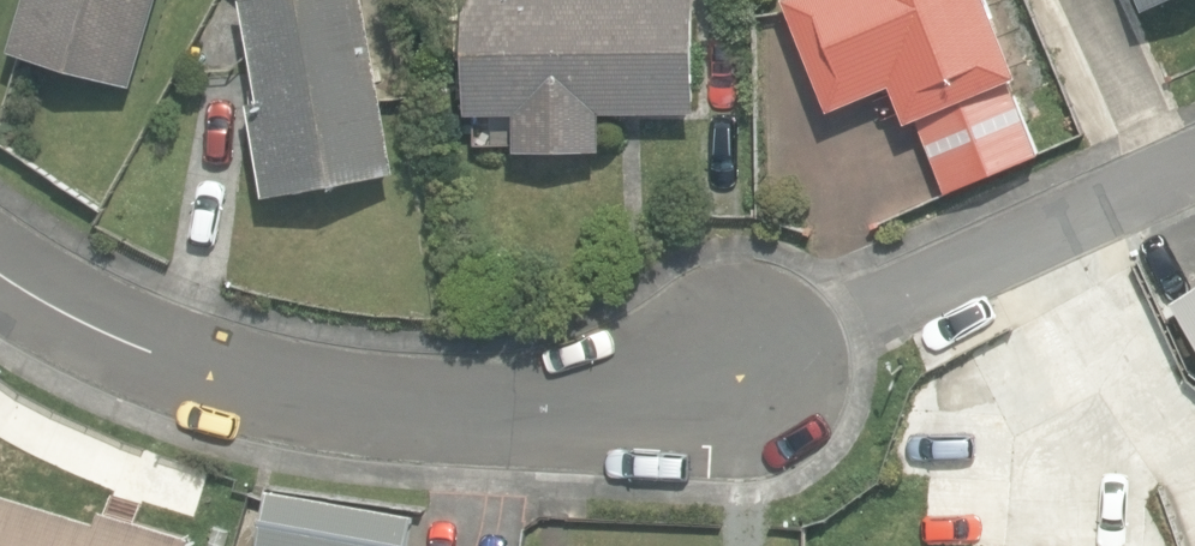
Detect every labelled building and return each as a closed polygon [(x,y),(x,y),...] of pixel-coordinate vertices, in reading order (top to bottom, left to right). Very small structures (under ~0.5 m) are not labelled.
[(133,85),(159,0),(24,0),(10,48),(133,85)] [(267,195),(396,171),(365,0),(245,0),(263,100),(250,102),(267,195)] [(519,149),(604,149),(604,112),(697,111),(696,0),(470,0),(470,114),(518,113),(519,149)] [(950,191),(1040,154),(1009,81),(1022,75),(991,0),(787,0),(833,110),(896,84),(911,121),(919,117),(950,191)] [(1148,9),(1168,0),(1144,0),(1148,9)] [(1175,302),(1194,333),(1194,289),(1175,302)] [(193,536),(104,508),(100,520),(1,489),(0,493),(0,545),(190,545),(193,536)] [(270,490),(261,545),(408,545),(413,514),(270,490)]
